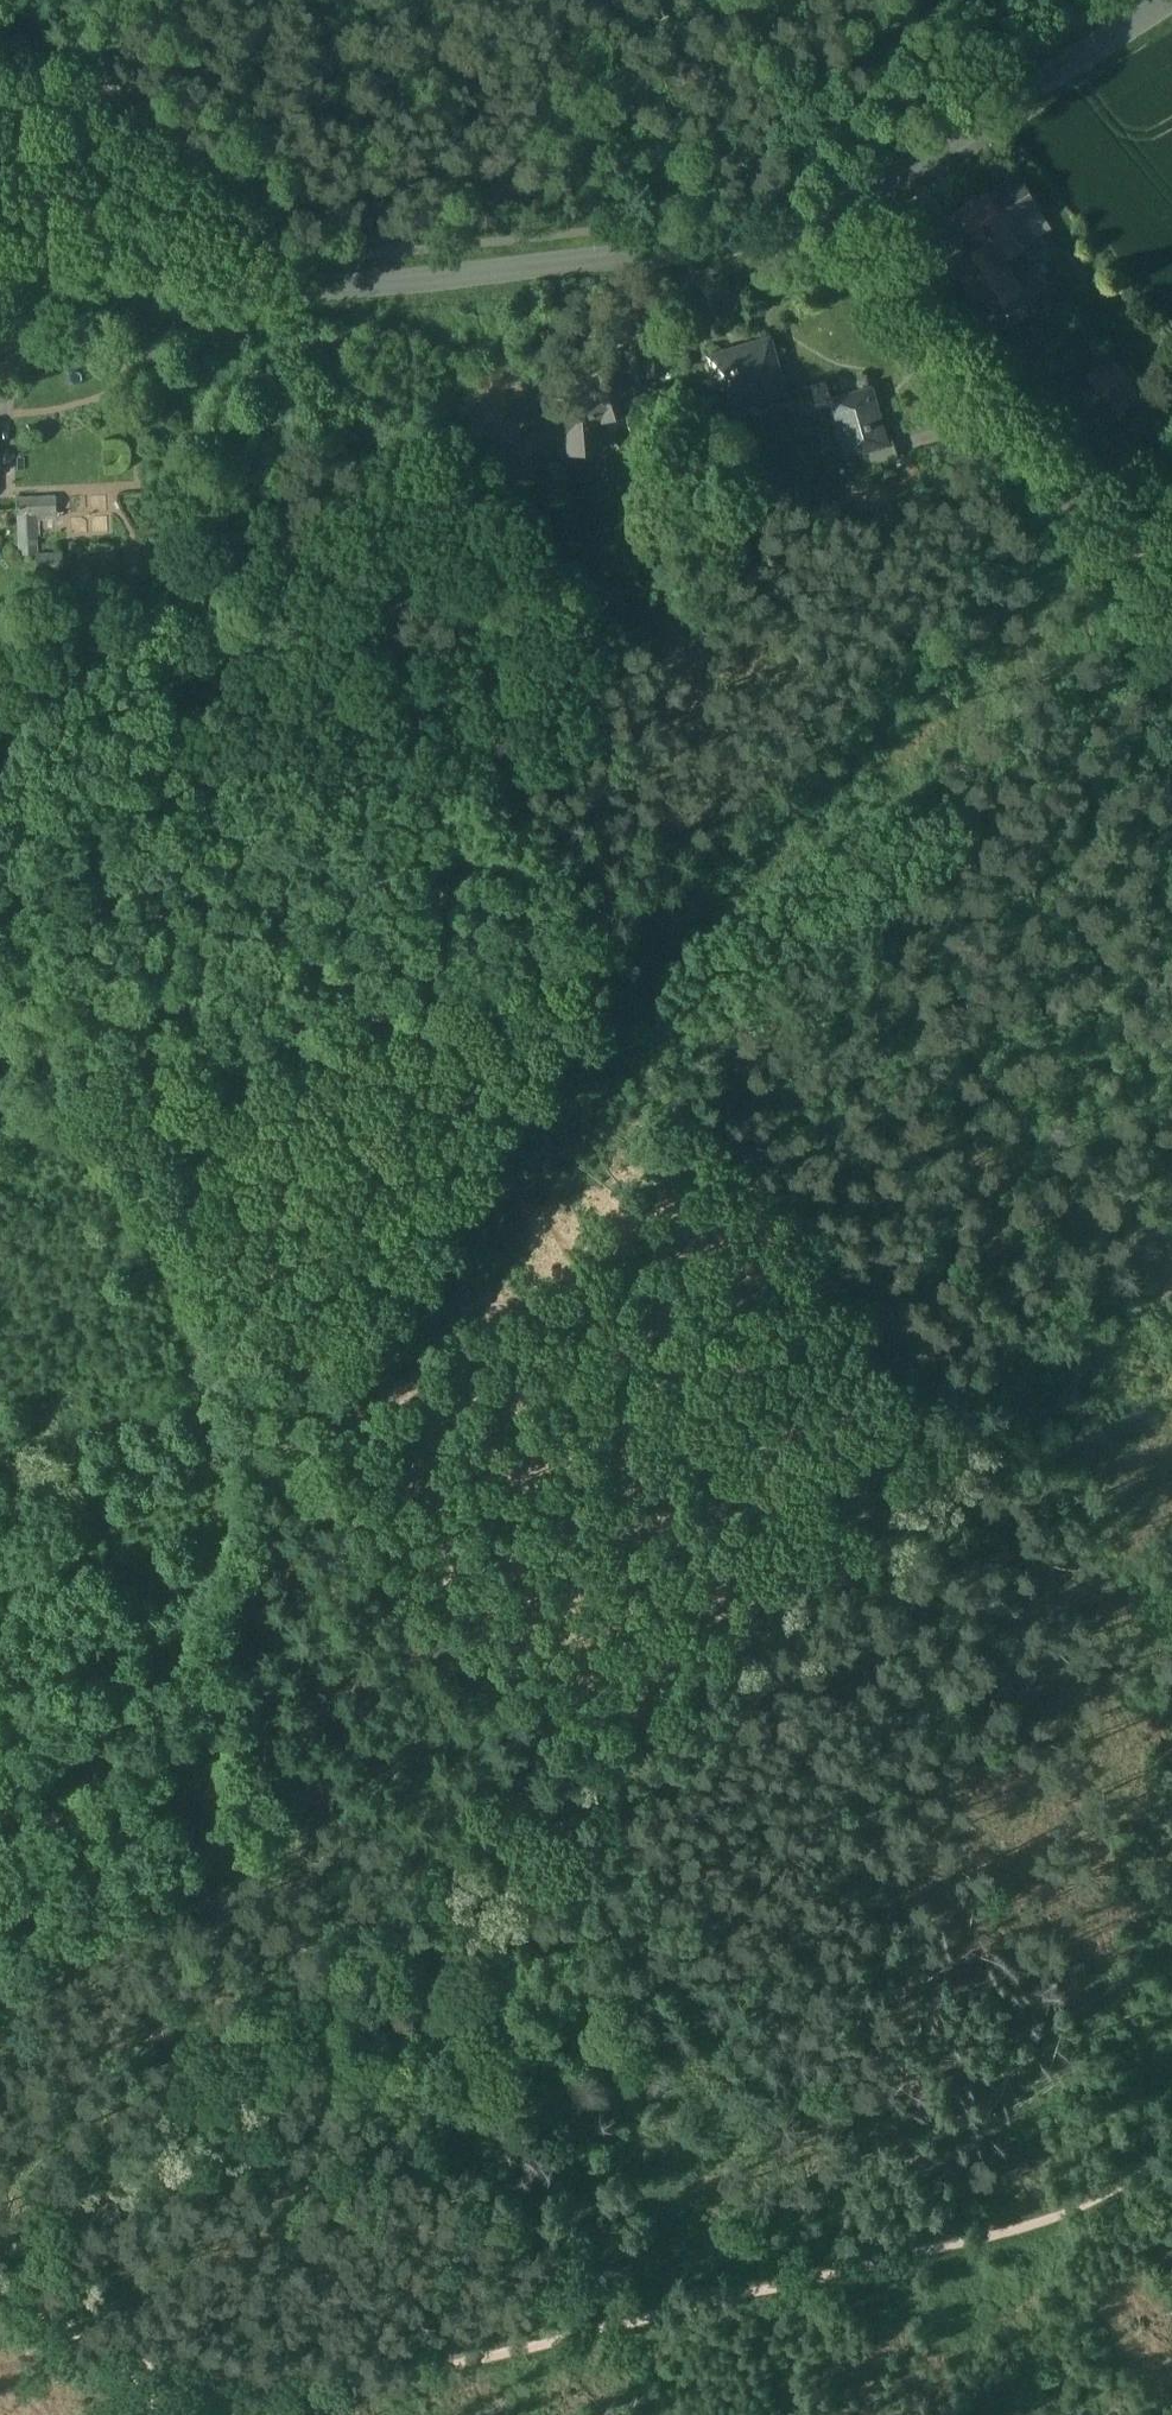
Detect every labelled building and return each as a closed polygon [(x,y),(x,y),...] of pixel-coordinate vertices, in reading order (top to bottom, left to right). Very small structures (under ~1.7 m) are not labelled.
[(1002,164),(973,182),(993,216),(1007,207),(1022,198),(1002,164)] [(993,216),(973,182),(944,199),(965,233),(967,232),(993,216)] [(1007,207),(993,216),(1007,239),(1021,230),(1007,207)] [(1006,280),(987,250),(1008,239),(1007,239),(993,216),(967,232),(969,237),(952,246),(944,243),(937,247),(935,255),(940,263),(948,264),(963,289),(961,297),(966,305),(974,307),(980,302),(983,294),(1006,280)] [(1021,230),(1007,239),(1008,239),(1019,259),(1038,247),(1026,227),(1021,230)] [(769,341),(712,358),(728,412),(786,395),(769,341)] [(663,348),(646,350),(649,376),(664,373),(663,348)] [(649,376),(646,350),(628,352),(630,381),(649,376)] [(1141,390),(1112,356),(1087,377),(1117,411),(1141,390)] [(888,430),(872,378),(833,389),(848,437),(865,432),(866,436),(888,430)] [(568,405),(570,450),(597,449),(596,420),(632,408),(622,379),(588,390),(590,397),(568,405)] [(888,430),(866,436),(872,455),(900,447),(894,428),(888,430)] [(56,494),(18,495),(19,512),(20,553),(35,553),(34,512),(57,511),(56,494)] [(63,552),(37,553),(37,569),(63,568),(63,552)]
